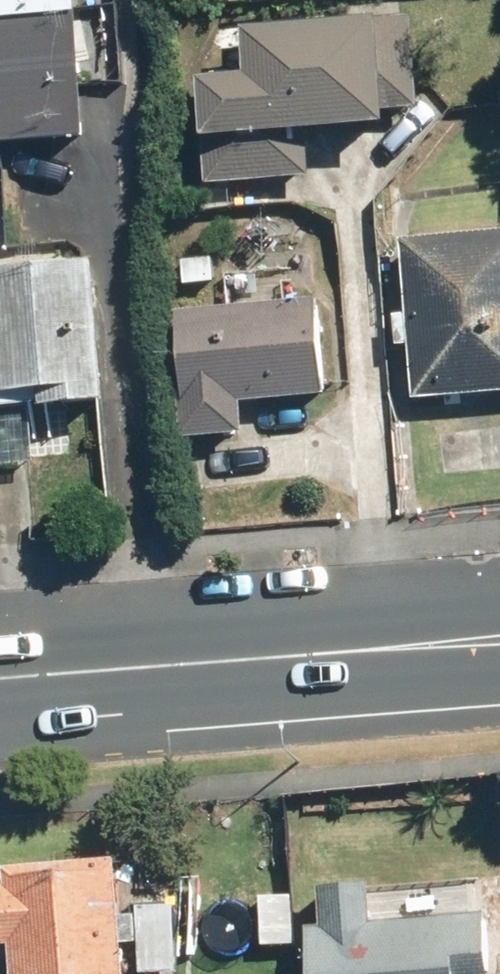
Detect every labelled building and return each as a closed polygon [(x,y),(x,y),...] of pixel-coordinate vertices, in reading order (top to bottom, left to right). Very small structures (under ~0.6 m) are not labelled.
[(88,141),(79,0),(0,0),(0,146),(88,141)] [(196,81),(202,184),(303,178),(300,132),(387,126),(386,109),(411,107),(405,19),(233,30),(236,79),(196,81)] [(403,404),(499,396),(499,233),(390,242),(403,404)] [(37,392),(39,409),(105,401),(88,259),(0,270),(0,397),(37,392)] [(167,312),(176,441),(239,437),(236,402),(320,396),(314,303),(167,312)] [(15,473),(9,408),(0,409),(0,474),(15,473)] [(113,861),(0,868),(0,870),(1,887),(0,887),(0,947),(5,947),(7,973),(121,973),(113,861)] [(491,916),(365,924),(362,886),(312,889),(314,927),(300,928),(303,973),(494,973),(491,916)] [(168,906),(131,906),(131,973),(168,973),(168,906)]
